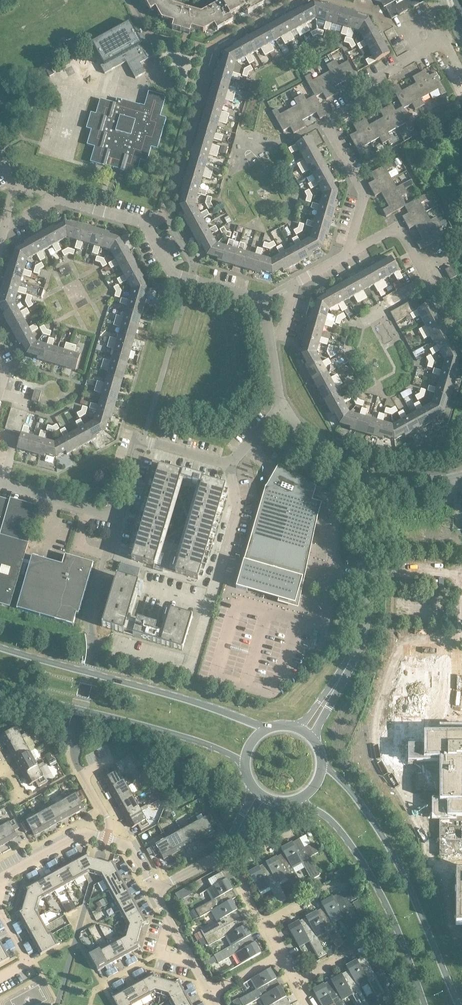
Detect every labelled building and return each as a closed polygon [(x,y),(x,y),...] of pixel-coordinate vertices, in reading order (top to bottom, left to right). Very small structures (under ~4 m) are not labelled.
[(149,11),(166,2),(165,0),(144,0),(149,11)] [(170,0),(169,0),(166,2),(149,11),(150,12),(155,9),(161,20),(174,24),(172,29),(189,34),(194,16),(188,15),(189,11),(190,11),(173,6),(173,5),(170,0)] [(222,3),(224,7),(233,23),(230,17),(245,9),(248,15),(263,6),(260,0),(227,0),(222,3)] [(382,3),(384,7),(385,6),(387,10),(392,19),(393,18),(425,1),(426,0),(373,0),(382,3)] [(218,6),(217,5),(201,14),(195,12),(194,16),(189,34),(191,29),(203,32),(214,26),(217,31),(233,23),(224,7),(219,9),(217,6),(218,6)] [(316,19),(314,5),(312,6),(304,10),(303,8),(298,11),(306,24),(316,19)] [(316,5),(314,5),(316,19),(326,22),(330,7),(325,5),(324,8),(316,5)] [(342,10),(330,7),(326,22),(324,30),(329,32),(331,24),(337,25),(342,10)] [(353,13),(342,10),(337,25),(343,27),(341,35),(346,37),(348,29),(353,13)] [(310,32),(306,24),(298,11),(288,16),(296,30),(301,27),(305,34),(310,32)] [(358,15),(353,13),(348,29),(359,32),(367,21),(366,20),(357,17),(358,15)] [(296,30),(288,16),(278,22),(290,43),(294,40),(290,33),(296,30)] [(369,22),(367,21),(359,32),(364,41),(378,34),(376,29),(373,30),(369,22)] [(290,43),(278,22),(268,27),(276,41),(281,38),(285,45),(290,43)] [(141,32),(135,34),(130,23),(94,43),(92,44),(104,65),(101,66),(105,74),(126,62),(135,79),(145,73),(142,68),(141,69),(139,66),(141,62),(144,60),(144,61),(154,56),(141,32)] [(276,41),(268,27),(258,33),(270,54),(274,51),(270,44),(276,41)] [(270,54),(258,33),(248,38),(256,52),(261,49),(265,56),(270,54)] [(384,44),(378,34),(364,41),(357,45),(360,50),(367,46),(370,52),(384,44)] [(256,52),(248,38),(238,44),(245,58),(249,65),(254,62),(250,55),(256,52)] [(245,58),(238,44),(233,47),(234,49),(226,53),(225,55),(236,63),(245,58)] [(389,54),(384,44),(370,52),(373,57),(366,61),(369,66),(389,54)] [(236,63),(225,55),(224,56),(221,65),(219,64),(217,69),(233,73),(236,63)] [(336,61),(331,63),(342,83),(349,79),(352,85),(359,82),(347,62),(339,66),(336,61)] [(342,83),(331,63),(326,66),(327,67),(327,66),(330,71),(321,76),(332,97),(338,93),(335,87),(342,83)] [(55,75),(50,67),(45,69),(50,77),(55,75)] [(240,76),(233,73),(217,69),(214,80),(229,85),(231,79),(239,81),(240,76)] [(425,72),(425,71),(418,75),(430,95),(438,90),(441,95),(441,96),(446,93),(435,73),(428,77),(425,72)] [(305,78),(315,96),(316,98),(323,94),(326,99),(326,100),(332,97),(321,76),(312,81),(309,76),(310,76),(309,75),(305,78)] [(430,95),(418,75),(412,78),(413,78),(416,84),(409,88),(420,108),(425,105),(424,104),(424,105),(421,99),(430,95)] [(229,85),(214,80),(211,91),(234,98),(236,93),(228,90),(229,85)] [(399,86),(398,86),(392,89),(402,107),(403,109),(404,109),(412,104),(415,110),(420,108),(409,88),(402,92),(398,86),(399,86)] [(234,98),(211,91),(208,102),(223,107),(225,101),(233,103),(234,98)] [(446,94),(441,97),(445,104),(450,101),(446,94)] [(303,95),(298,97),(309,117),(317,113),(320,119),(319,119),(320,119),(326,116),(316,98),(315,96),(306,101),(303,96),(303,95)] [(166,101),(149,96),(144,111),(117,103),(115,108),(100,104),(96,119),(91,117),(86,133),(91,135),(87,150),(95,152),(90,167),(106,172),(106,170),(121,175),(120,176),(136,180),(141,165),(147,167),(151,152),(157,154),(166,123),(160,121),(166,101)] [(309,117),(298,97),(294,100),(297,105),(289,110),(300,131),(306,127),(302,121),(309,117)] [(223,107),(208,102),(205,113),(228,120),(229,115),(221,113),(223,107)] [(392,105),(386,108),(397,129),(406,124),(408,129),(409,130),(413,127),(404,109),(403,109),(402,107),(395,111),(392,106),(392,105)] [(397,129),(386,108),(380,112),(383,118),(376,122),(387,142),(392,139),(391,139),(388,134),(397,129)] [(277,109),(272,112),(283,132),(290,128),(294,134),(300,131),(289,110),(280,115),(277,110),(277,109)] [(228,120),(205,113),(201,124),(217,129),(218,123),(226,125),(228,120)] [(366,120),(366,119),(359,123),(371,143),(379,139),(382,144),(382,145),(387,142),(376,122),(369,126),(366,120)] [(371,143),(359,123),(353,126),(353,127),(354,127),(357,132),(350,136),(360,157),(365,154),(365,153),(362,148),(371,143)] [(217,129),(201,124),(198,135),(214,140),(221,142),(223,137),(215,134),(217,129)] [(214,140),(198,135),(195,146),(218,153),(220,148),(212,145),(214,140)] [(298,150),(301,156),(315,148),(309,138),(289,149),(291,154),(298,150)] [(218,153),(195,146),(192,157),(207,161),(209,155),(217,157),(218,153)] [(321,158),(315,148),(301,156),(304,161),(297,165),(300,170),(321,158)] [(207,161),(192,157),(189,168),(212,175),(213,170),(205,167),(207,161)] [(326,168),(321,158),(300,170),(302,174),(309,170),(312,176),(326,168)] [(399,158),(393,162),(396,167),(402,163),(399,158)] [(393,168),(390,163),(370,174),(374,181),(369,184),(368,184),(371,191),(392,180),(387,171),(392,168),(393,168)] [(212,175),(189,168),(186,179),(200,183),(202,177),(210,180),(212,175)] [(332,178),(326,168),(312,176),(315,181),(308,185),(311,190),(318,186),(332,178)] [(334,183),(332,178),(318,186),(323,195),(337,194),(336,192),(332,184),(334,183)] [(200,183),(186,179),(182,190),(197,194),(205,197),(207,191),(199,189),(200,183)] [(396,188),(392,180),(371,191),(375,197),(376,196),(375,196),(381,193),(385,200),(405,189),(402,185),(402,186),(396,188)] [(407,194),(405,189),(385,200),(389,207),(383,210),(383,211),(386,217),(404,207),(406,206),(406,205),(402,197),(407,194)] [(197,194),(182,190),(181,196),(183,196),(181,205),(181,206),(194,204),(197,194)] [(337,195),(337,194),(323,195),(320,206),(335,210),(337,205),(334,204),(337,195)] [(427,201),(424,196),(406,205),(406,206),(404,207),(408,214),(403,217),(402,217),(405,223),(426,212),(421,203),(426,201),(427,201)] [(200,215),(194,204),(181,206),(181,209),(185,217),(183,218),(186,222),(200,215)] [(318,211),(317,217),(332,221),(335,210),(320,206),(312,204),(311,209),(318,211)] [(207,211),(200,215),(186,222),(191,233),(205,225),(202,219),(209,216),(207,211)] [(430,221),(426,212),(405,223),(409,229),(415,226),(419,233),(439,222),(436,218),(435,218),(436,218),(430,221)] [(332,221),(317,217),(315,223),(307,221),(306,226),(313,228),(329,233),(332,221)] [(441,227),(439,222),(419,233),(423,240),(417,243),(416,243),(420,250),(440,239),(435,230),(440,227),(441,227)] [(67,224),(65,225),(67,238),(77,241),(82,226),(77,224),(76,227),(67,224)] [(67,238),(65,225),(64,225),(56,229),(54,227),(50,229),(57,243),(67,238)] [(208,230),(205,225),(191,233),(197,243),(211,235),(218,231),(215,226),(208,230)] [(93,229),(82,226),(77,241),(75,249),(80,250),(83,243),(89,244),(93,229)] [(329,233),(313,228),(310,239),(321,247),(322,246),(325,237),(327,238),(329,233)] [(61,250),(57,243),(50,229),(39,235),(47,249),(52,246),(56,253),(61,250)] [(105,232),(93,229),(89,244),(94,246),(92,254),(98,255),(100,248),(105,232)] [(110,234),(105,232),(100,248),(111,251),(119,241),(117,239),(109,236),(110,234)] [(47,249),(39,235),(29,241),(36,255),(40,262),(45,259),(41,252),(47,249)] [(216,245),(211,235),(197,243),(200,248),(202,247),(206,254),(208,255),(216,245)] [(296,247),(291,250),(298,264),(308,258),(301,244),(297,237),(292,240),(296,247)] [(321,247),(310,239),(301,244),(308,258),(313,255),(312,253),(320,249),(321,247)] [(229,240),(227,248),(222,263),(233,266),(238,251),(232,249),(234,242),(229,240)] [(36,255),(29,241),(24,243),(26,246),(18,250),(17,251),(27,260),(36,255)] [(120,241),(119,241),(111,251),(116,260),(129,253),(127,248),(125,249),(120,241)] [(240,243),(238,251),(233,266),(245,269),(249,254),(243,253),(245,245),(240,243)] [(227,248),(216,245),(208,255),(209,256),(218,259),(217,261),(222,263),(227,248)] [(277,248),(281,255),(288,269),(298,264),(291,250),(285,253),(281,246),(277,248)] [(255,256),(249,254),(245,269),(256,273),(261,258),(263,250),(257,248),(255,256)] [(27,260),(17,251),(15,253),(13,261),(11,261),(9,266),(24,270),(27,260)] [(135,263),(129,253),(116,260),(109,264),(111,269),(119,265),(121,270),(135,263)] [(288,269),(281,255),(271,261),(272,274),(274,274),(282,270),(283,272),(288,269)] [(271,261),(261,258),(256,273),(261,274),(262,272),(271,274),(272,274),(271,261)] [(391,258),(381,263),(389,277),(394,274),(398,281),(403,279),(391,258)] [(141,274),(135,263),(121,270),(124,276),(117,280),(120,285),(127,281),(141,274)] [(389,277),(381,263),(371,269),(383,290),(387,287),(383,280),(389,277)] [(32,272),(24,270),(9,266),(6,277),(21,281),(22,275),(30,278),(32,272)] [(456,277),(451,267),(445,270),(450,280),(456,277)] [(383,290),(371,269),(361,274),(369,288),(374,285),(378,292),(383,290)] [(143,278),(141,274),(127,281),(132,290),(146,289),(145,287),(141,279),(143,278)] [(369,288),(361,274),(351,280),(362,301),(367,299),(363,291),(369,288)] [(21,281),(6,277),(2,288),(17,293),(25,295),(27,290),(19,288),(21,281)] [(362,301),(351,280),(341,286),(348,299),(354,296),(358,304),(362,301)] [(348,299),(341,286),(330,291),(338,305),(342,312),(347,310),(343,302),(348,299)] [(17,293),(2,288),(1,294),(3,295),(1,303),(1,305),(14,303),(17,293)] [(146,291),(146,289),(132,290),(129,301),(144,305),(146,300),(143,300),(146,291)] [(338,305),(330,291),(326,294),(327,296),(319,300),(318,302),(329,310),(338,305)] [(128,306),(126,312),(141,316),(144,305),(129,301),(121,299),(120,304),(128,306)] [(421,309),(415,299),(410,302),(416,312),(421,309)] [(329,310),(318,302),(317,303),(314,312),(312,311),(310,316),(326,321),(329,310)] [(416,312),(410,302),(405,305),(411,314),(416,312)] [(20,313),(14,303),(1,305),(1,307),(5,315),(3,316),(6,321),(20,313)] [(437,314),(431,303),(421,309),(416,312),(411,314),(410,315),(413,320),(420,316),(423,321),(437,314)] [(411,314),(405,305),(400,308),(406,318),(410,315),(411,314)] [(406,318),(400,308),(395,310),(401,320),(406,318)] [(27,309),(20,313),(6,321),(11,331),(25,324),(22,318),(29,314),(27,309)] [(401,320),(395,310),(390,313),(396,323),(401,320)] [(141,316),(126,312),(124,318),(116,316),(115,321),(138,327),(141,316)] [(442,324),(437,314),(423,321),(426,327),(419,331),(421,335),(442,324)] [(326,321),(310,316),(307,328),(322,332),(324,326),(332,328),(333,323),(326,321)] [(138,327),(115,321),(114,326),(121,328),(120,334),(135,338),(138,327)] [(28,329),(25,324),(11,331),(17,342),(31,334),(38,330),(36,325),(28,329)] [(448,334),(442,324),(421,335),(424,340),(431,336),(434,341),(448,334)] [(322,332),(307,328),(304,339),(319,343),(327,346),(328,341),(320,338),(322,332)] [(36,343),(31,334),(17,342),(20,346),(22,345),(26,353),(28,354),(36,343)] [(135,338),(120,334),(118,340),(110,338),(109,343),(131,349),(135,338)] [(454,344),(448,334),(434,341),(437,347),(430,351),(432,356),(440,352),(454,344)] [(49,339),(47,346),(42,361),(53,365),(58,350),(52,348),(54,340),(49,339)] [(319,343),(304,339),(302,345),(304,345),(302,354),(302,355),(316,354),(319,343)] [(47,346),(36,343),(28,354),(29,355),(38,357),(37,360),(42,361),(47,346)] [(131,349),(109,343),(107,348),(115,350),(113,356),(128,360),(131,349)] [(64,351),(58,350),(53,365),(64,368),(71,345),(66,344),(64,351)] [(456,349),(454,344),(440,352),(445,361),(458,360),(458,358),(454,350),(456,349)] [(76,347),(71,345),(64,368),(76,371),(80,356),(74,354),(76,347)] [(321,364),(316,354),(302,355),(303,357),(307,365),(305,366),(307,371),(321,364)] [(128,360),(113,356),(111,362),(104,360),(102,365),(125,371),(128,360)] [(328,360),(321,364),(307,371),(313,381),(327,374),(324,368),(331,364),(328,360)] [(458,361),(458,360),(445,361),(442,371),(457,376),(458,371),(456,370),(458,361)] [(125,371),(102,365),(101,370),(108,372),(107,378),(122,383),(125,371)] [(440,377),(439,383),(454,387),(457,376),(442,371),(434,369),(432,375),(440,377)] [(330,379),(327,374),(313,381),(318,392),(340,380),(338,377),(337,375),(330,379)] [(122,383),(107,378),(105,384),(97,382),(96,387),(119,394),(122,383)] [(342,384),(340,380),(318,392),(324,401),(338,394),(335,388),(342,385),(342,384)] [(454,387),(439,383),(437,389),(429,387),(427,392),(435,394),(450,398),(454,387)] [(119,394),(96,387),(94,392),(102,394),(100,400),(115,405),(119,394)] [(41,392),(35,390),(33,397),(31,401),(38,403),(41,392)] [(341,399),(338,394),(324,401),(330,412),(343,404),(351,400),(348,395),(341,399)] [(450,398),(435,394),(432,404),(443,413),(444,412),(446,403),(449,404),(450,398)] [(115,405),(100,400),(99,406),(91,404),(89,409),(97,411),(112,416),(115,405)] [(418,412),(412,415),(420,429),(430,424),(423,410),(419,403),(414,405),(418,412)] [(349,414),(343,404),(330,412),(332,416),(335,415),(339,423),(340,424),(349,414)] [(443,413),(432,404),(423,410),(430,424),(435,421),(434,419),(442,414),(443,413)] [(12,408),(11,408),(8,419),(14,420),(17,409),(12,408)] [(23,411),(17,409),(14,420),(19,422),(23,411)] [(362,409),(359,417),(355,432),(366,435),(371,420),(365,418),(367,410),(362,409)] [(28,413),(23,411),(19,422),(25,423),(28,413)] [(112,416),(97,411),(94,422),(104,430),(106,429),(108,420),(111,421),(112,416)] [(398,414),(402,421),(410,435),(420,429),(412,415),(407,418),(403,411),(398,414)] [(359,417),(349,414),(340,424),(341,425),(350,428),(349,430),(355,432),(359,417)] [(377,422),(371,420),(366,435),(377,439),(382,423),(384,415),(379,414),(377,422)] [(14,420),(8,419),(5,430),(11,431),(14,420)] [(19,422),(14,420),(11,431),(16,433),(19,422)] [(80,430),(74,433),(82,447),(92,441),(84,427),(81,420),(76,423),(80,430)] [(410,435),(402,421),(392,426),(394,440),(396,440),(404,435),(405,437),(410,435)] [(25,423),(19,422),(16,433),(21,434),(23,426),(24,426),(25,423)] [(104,430),(94,422),(84,427),(92,441),(97,438),(95,436),(103,431),(104,430)] [(392,426),(382,423),(377,439),(383,440),(383,438),(392,440),(394,440),(392,426)] [(23,426),(21,434),(17,449),(28,453),(33,437),(27,436),(29,428),(24,426),(23,426)] [(60,431),(64,438),(71,452),(82,447),(74,433),(69,436),(65,429),(60,431)] [(39,439),(33,437),(28,453),(39,456),(44,441),(46,433),(41,431),(39,439)] [(71,452),(64,438),(54,444),(56,457),(57,457),(65,452),(67,455),(71,452)] [(54,444),(44,441),(39,456),(45,457),(45,455),(54,457),(56,457),(54,444)] [(277,462),(264,485),(234,587),(245,590),(246,586),(292,600),(320,502),(312,499),(316,485),(277,462)] [(203,480),(203,478),(182,472),(182,474),(159,467),(131,560),(198,580),(226,486),(203,480)] [(9,505),(0,502),(0,608),(8,611),(37,511),(18,505),(15,514),(7,512),(9,505)] [(31,560),(15,613),(71,630),(74,619),(76,618),(92,568),(64,559),(61,569),(31,560)] [(118,572),(138,578),(141,569),(121,563),(118,572)] [(163,626),(131,617),(137,597),(140,597),(143,585),(138,584),(134,583),(134,582),(117,577),(102,627),(182,651),(192,617),(175,612),(170,611),(165,609),(162,621),(164,622),(163,626)] [(3,740),(7,746),(27,734),(27,733),(21,736),(13,722),(4,727),(7,732),(2,735),(4,739),(3,740)] [(28,736),(27,734),(7,746),(10,752),(11,751),(16,760),(30,752),(23,739),(28,736)] [(37,765),(30,752),(16,760),(21,769),(20,769),(23,775),(44,764),(43,762),(37,765)] [(45,766),(44,764),(23,775),(27,782),(28,781),(30,785),(35,782),(38,787),(47,782),(39,769),(45,766)] [(106,783),(109,789),(130,777),(129,776),(123,779),(116,765),(107,770),(110,775),(104,778),(107,782),(106,783)] [(131,779),(130,777),(109,789),(113,794),(118,803),(132,795),(125,782),(131,779)] [(64,793),(62,794),(74,814),(80,811),(80,810),(84,808),(81,803),(86,800),(81,791),(68,799),(64,793)] [(74,814),(62,794),(61,794),(64,801),(51,808),(59,822),(68,817),(68,818),(74,814)] [(140,809),(132,795),(118,803),(123,812),(122,812),(126,818),(147,807),(146,805),(140,809)] [(154,795),(148,798),(151,803),(157,799),(154,795)] [(148,809),(147,807),(126,818),(129,824),(130,824),(132,828),(138,825),(141,830),(149,826),(142,812),(148,809)] [(59,822),(51,808),(38,815),(35,809),(33,810),(44,831),(50,828),(50,827),(59,822)] [(44,831),(33,810),(31,811),(34,817),(21,825),(26,833),(31,830),(34,836),(38,833),(38,834),(44,831)] [(194,816),(192,817),(204,838),(210,835),(209,834),(212,833),(213,832),(210,826),(216,823),(212,816),(211,814),(197,822),(194,816)] [(204,838),(192,817),(191,818),(194,824),(181,831),(189,845),(197,841),(198,841),(204,838)] [(15,820),(1,827),(0,825),(0,829),(8,843),(14,840),(13,839),(17,837),(14,831),(19,828),(15,820)] [(189,845),(181,831),(167,838),(164,833),(162,834),(174,854),(180,851),(180,850),(189,845)] [(174,854),(162,834),(160,834),(164,840),(150,848),(153,854),(155,857),(160,854),(163,859),(168,857),(168,858),(174,854)] [(281,849),(289,863),(291,867),(301,862),(312,880),(320,876),(299,839),(292,843),(281,849)] [(74,881),(85,875),(76,860),(74,856),(71,851),(66,854),(68,859),(71,858),(73,862),(66,866),(74,881)] [(88,858),(86,854),(76,860),(85,875),(88,873),(94,875),(101,877),(103,880),(118,872),(112,862),(109,864),(99,861),(88,858)] [(266,863),(270,871),(276,882),(276,881),(286,876),(296,894),(304,890),(291,867),(289,863),(284,866),(283,864),(281,865),(277,857),(266,863)] [(59,864),(56,859),(51,862),(64,887),(74,881),(66,866),(59,869),(57,865),(59,864)] [(64,887),(51,862),(46,865),(49,870),(51,869),(53,873),(46,877),(55,892),(64,887)] [(122,870),(118,872),(103,880),(103,881),(108,891),(124,882),(120,875),(124,873),(125,875),(130,873),(127,867),(122,870)] [(259,867),(248,873),(258,891),(268,886),(279,904),(287,900),(276,881),(276,882),(270,871),(265,874),(263,875),(259,867)] [(31,873),(33,878),(36,882),(43,896),(44,898),(55,892),(46,877),(39,880),(37,876),(39,875),(36,870),(31,873)] [(227,880),(227,879),(190,900),(208,890),(211,895),(214,900),(203,906),(195,910),(200,918),(212,911),(214,910),(213,910),(227,902),(226,902),(224,898),(226,897),(225,895),(232,890),(230,891),(225,881),(227,880)] [(43,896),(36,882),(29,886),(28,884),(23,887),(24,889),(25,892),(25,894),(27,894),(25,902),(36,905),(38,899),(43,896)] [(138,887),(136,882),(130,885),(132,887),(128,889),(124,882),(108,891),(114,901),(138,887)] [(141,893),(138,887),(114,901),(119,911),(135,902),(131,895),(135,893),(136,895),(141,893)] [(321,904),(327,914),(329,918),(331,922),(332,922),(342,916),(352,935),(360,930),(355,921),(358,919),(344,894),(341,896),(339,894),(344,904),(339,906),(338,905),(336,906),(332,898),(331,898),(332,900),(323,906),(322,904),(321,904)] [(236,897),(226,902),(227,902),(213,910),(214,910),(219,920),(212,924),(200,930),(204,938),(241,918),(231,923),(229,918),(230,917),(229,915),(237,911),(237,910),(234,911),(229,902),(236,898),(236,897)] [(104,899),(97,903),(99,908),(106,905),(104,899)] [(359,900),(353,903),(361,918),(367,914),(359,900)] [(36,905),(25,902),(22,910),(20,909),(20,911),(15,913),(18,919),(19,918),(23,924),(37,917),(34,912),(36,905)] [(72,902),(65,906),(69,912),(75,909),(72,902)] [(127,920),(141,913),(145,911),(150,908),(147,902),(141,905),(143,907),(139,909),(135,902),(119,911),(125,921),(127,920)] [(195,910),(189,913),(193,919),(198,916),(195,910)] [(306,918),(311,928),(316,936),(326,930),(337,949),(344,945),(332,922),(331,922),(329,918),(327,914),(320,918),(317,912),(316,912),(317,915),(308,920),(306,918)] [(144,919),(141,913),(127,920),(130,925),(128,932),(139,935),(141,927),(144,928),(144,926),(147,925),(149,923),(146,918),(144,919)] [(29,935),(44,926),(39,916),(37,917),(23,924),(19,926),(14,929),(17,935),(23,932),(21,929),(25,927),(29,935)] [(241,918),(204,938),(207,944),(208,946),(227,936),(232,945),(233,946),(241,941),(251,936),(250,935),(248,936),(243,927),(245,926),(245,925),(237,930),(236,928),(234,928),(232,924),(241,918)] [(289,927),(288,928),(298,946),(308,940),(319,959),(327,954),(325,952),(316,936),(311,928),(306,930),(305,929),(304,930),(299,922),(298,922),(300,925),(290,930),(289,927)] [(50,936),(44,926),(29,935),(33,942),(29,944),(28,941),(23,944),(26,950),(50,936)] [(139,935),(128,932),(126,939),(121,941),(129,955),(135,951),(136,953),(141,950),(140,948),(139,945),(139,943),(137,943),(139,935)] [(200,932),(194,936),(197,941),(204,938),(200,932)] [(52,935),(50,936),(26,950),(28,955),(31,954),(34,952),(32,949),(36,947),(41,955),(58,946),(52,935)] [(255,943),(251,936),(241,941),(233,946),(232,945),(214,956),(217,962),(218,964),(237,953),(242,964),(261,954),(260,953),(258,954),(253,945),(255,944),(255,943)] [(0,941),(0,951),(13,944),(10,938),(6,941),(7,943),(2,945),(0,941)] [(204,938),(199,941),(202,947),(207,944),(204,938)] [(126,961),(128,967),(134,964),(131,958),(129,955),(121,941),(120,939),(110,945),(118,960),(126,957),(128,960),(126,961)] [(13,944),(0,951),(0,964),(10,959),(6,951),(10,949),(11,951),(14,950),(16,949),(13,944)] [(118,960),(110,945),(100,950),(113,975),(118,972),(116,967),(114,968),(111,964),(118,960)] [(99,948),(88,954),(98,971),(105,967),(108,971),(105,973),(106,975),(108,978),(113,975),(100,950),(99,948)] [(331,949),(325,952),(327,954),(328,958),(334,955),(331,949)] [(214,956),(204,962),(207,968),(217,962),(214,956)] [(374,974),(364,956),(364,957),(369,966),(365,969),(363,967),(361,968),(357,961),(356,961),(358,963),(348,968),(347,966),(346,966),(354,981),(354,980),(356,984),(357,984),(366,979),(377,998),(385,993),(374,974)] [(270,969),(252,979),(258,989),(239,999),(242,1004),(248,1004),(262,997),(271,992),(270,992),(268,987),(269,986),(268,984),(276,979),(274,980),(269,971),(271,969),(270,969)] [(141,976),(138,970),(132,974),(135,979),(137,978),(140,982),(133,985),(141,1001),(151,995),(150,993),(143,980),(141,976)] [(153,971),(148,974),(149,976),(143,980),(150,993),(155,990),(161,992),(165,981),(157,979),(158,977),(156,976),(155,974),(153,971)] [(336,990),(337,990),(341,999),(342,998),(352,993),(358,1004),(368,1004),(357,984),(356,984),(354,980),(354,981),(350,983),(348,982),(346,983),(342,975),(341,975),(342,978),(333,983),(332,980),(331,981),(336,990)] [(122,979),(117,982),(131,1004),(134,1004),(141,1001),(133,985),(126,989),(123,985),(126,984),(122,979)] [(180,979),(178,980),(175,982),(173,981),(173,984),(165,981),(161,992),(168,994),(171,1000),(185,992),(181,985),(183,984),(180,979)] [(117,982),(112,985),(115,990),(117,989),(120,993),(112,997),(116,1004),(131,1004),(117,982)] [(313,990),(321,1004),(330,1004),(333,1003),(334,1004),(345,1004),(342,998),(341,999),(337,990),(336,990),(332,992),(331,991),(328,992),(324,985),(325,987),(315,993),(314,990),(313,990)] [(189,990),(185,992),(171,1000),(169,1001),(171,1004),(185,1004),(190,1002),(186,995),(190,993),(192,995),(197,992),(194,987),(189,990)] [(270,992),(271,992),(262,997),(267,1004),(278,1004),(279,1004),(278,1002),(286,997),(283,998),(278,988),(280,987),(270,992)]
